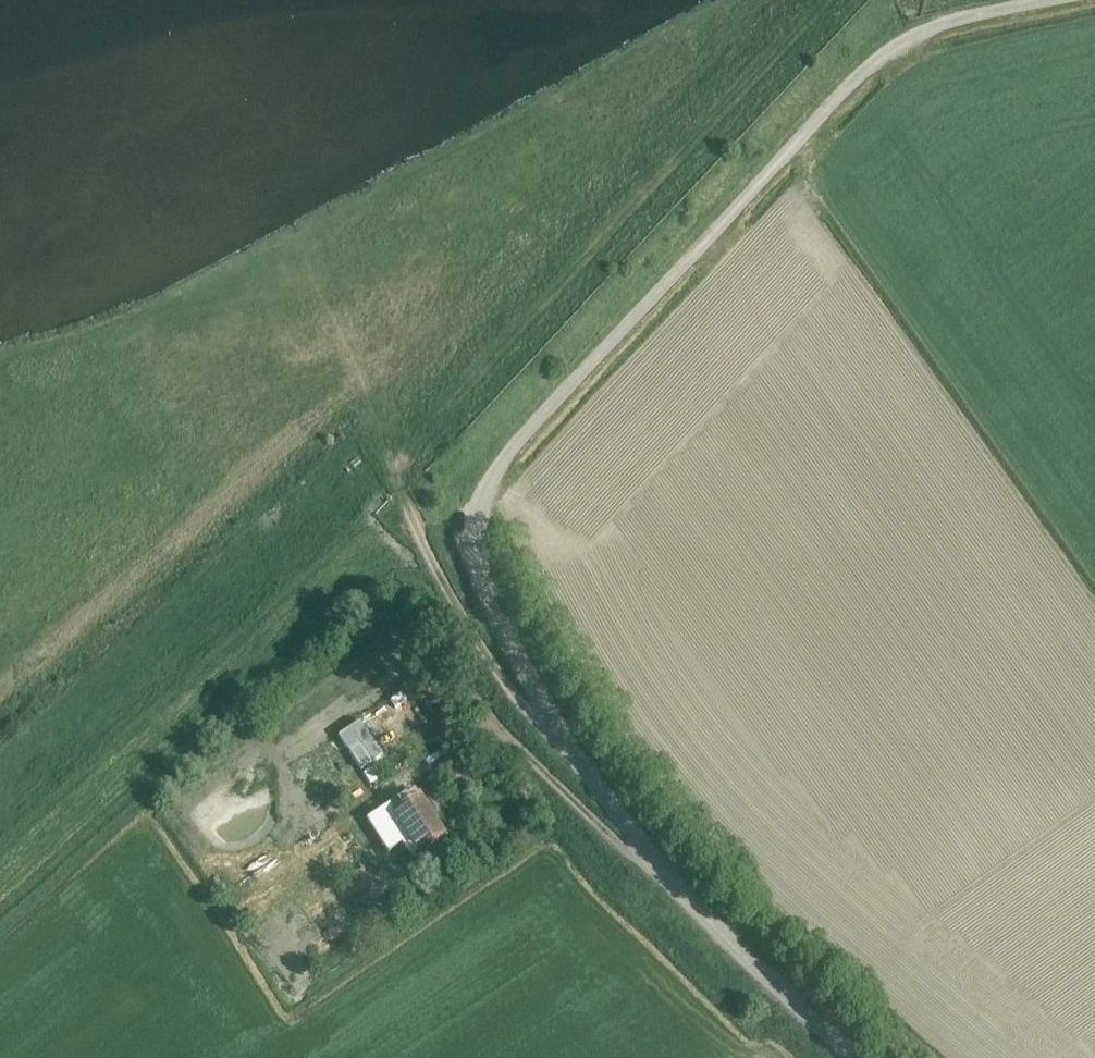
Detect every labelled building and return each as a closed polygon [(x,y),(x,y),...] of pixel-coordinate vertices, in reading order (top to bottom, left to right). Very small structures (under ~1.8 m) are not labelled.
[(400,681),(414,696),(421,689),(408,674),(400,681)] [(409,712),(395,721),(402,733),(416,724),(409,712)] [(342,727),(354,759),(390,745),(378,713),(342,727)] [(408,841),(417,854),(445,836),(419,796),(392,813),(388,808),(367,822),(387,854),(408,841)]
